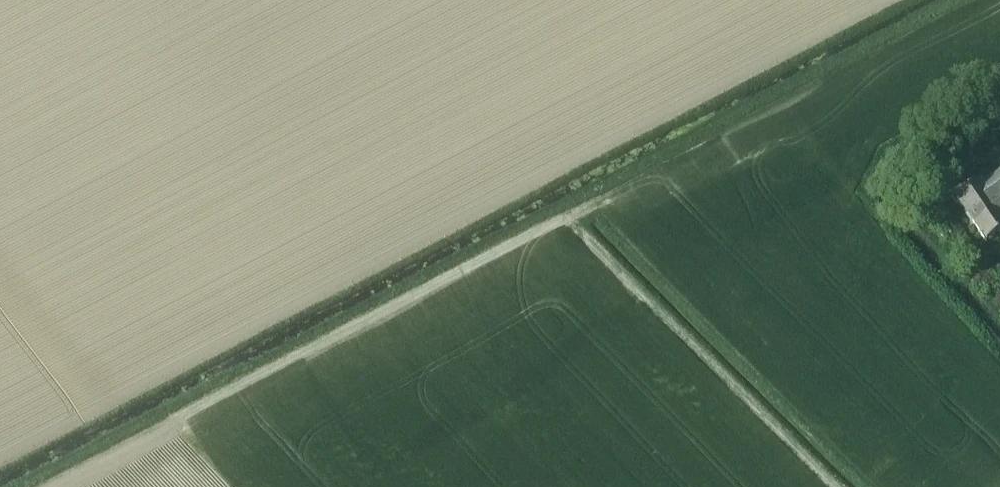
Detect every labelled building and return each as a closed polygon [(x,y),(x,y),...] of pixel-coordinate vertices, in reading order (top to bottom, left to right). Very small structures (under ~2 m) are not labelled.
[(968,221),(987,247),(999,238),(999,174),(957,205),(968,221)]
